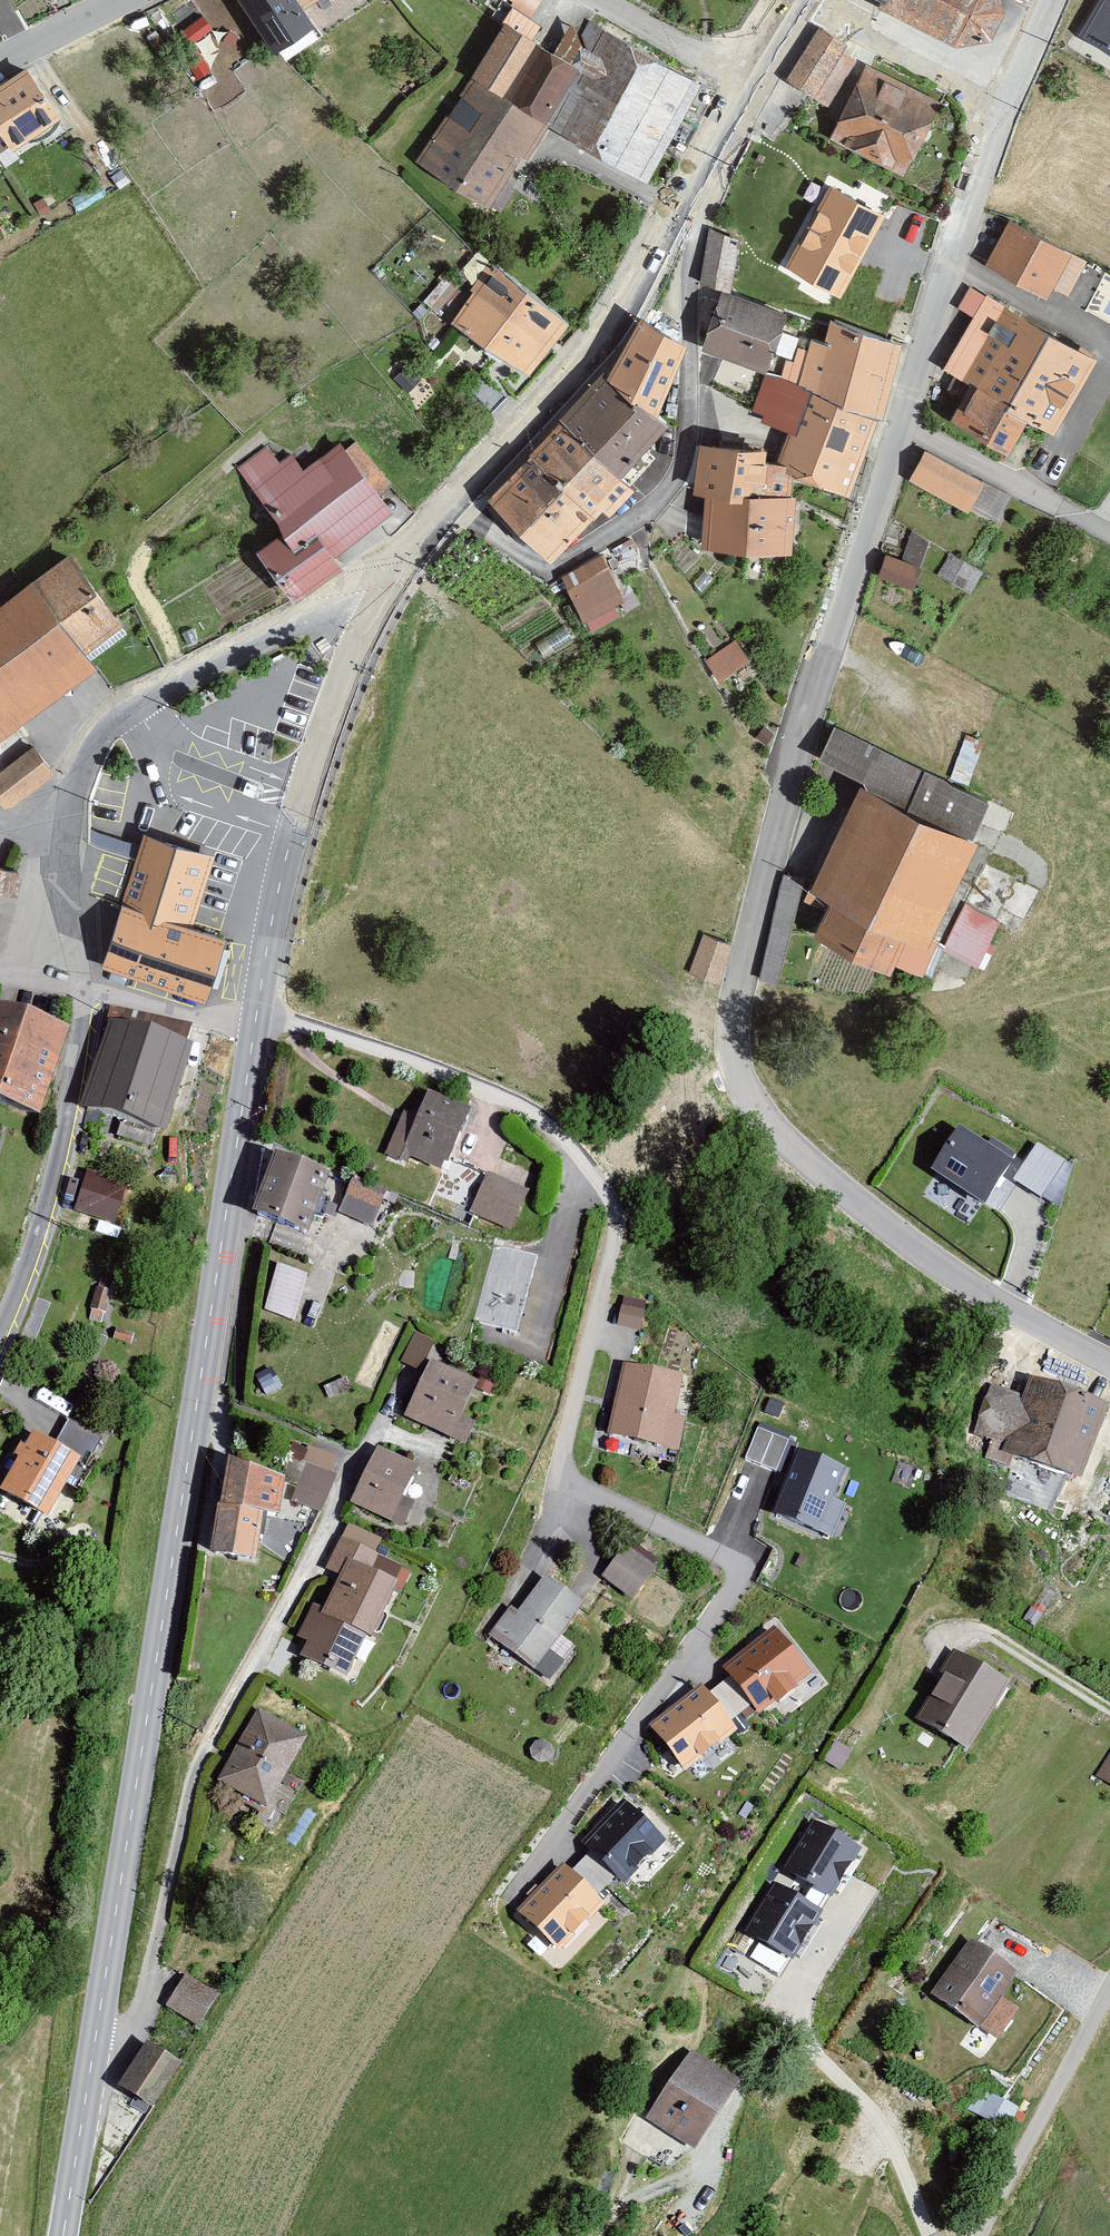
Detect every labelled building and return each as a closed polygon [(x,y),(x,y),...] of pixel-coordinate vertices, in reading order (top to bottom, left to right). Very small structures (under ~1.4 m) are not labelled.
[(276,46),(316,17),(305,1),(307,0),(245,0),(276,46)] [(533,11),(540,0),(514,0),(533,11)] [(880,3),(957,39),(993,29),(1005,3),(1004,0),(881,0),(880,3)] [(1080,32),(1109,49),(1109,0),(1097,0),(1080,32)] [(540,19),(514,3),(473,68),(476,69),(505,87),(538,34),(533,31),(540,19)] [(704,78),(591,17),(572,57),(580,62),(548,114),(552,116),(650,178),(704,78)] [(848,41),(821,26),(787,76),(830,105),(855,56),(844,49),(848,41)] [(572,57),(549,43),(517,94),(548,114),(580,62),(572,57)] [(939,98),(865,62),(831,136),(906,171),(939,98)] [(0,81),(0,126),(13,143),(62,112),(27,63),(0,81)] [(505,87),(476,69),(420,159),(489,202),(520,151),(527,156),(552,116),(548,114),(517,94),(505,87)] [(887,209),(830,179),(784,262),(840,293),(887,209)] [(1079,248),(1021,218),(1000,258),(1058,288),(1079,248)] [(701,281),(722,286),(732,290),(740,236),(710,226),(701,281)] [(474,287),(452,317),(530,370),(570,318),(492,258),(471,284),(474,287)] [(732,290),(722,286),(701,345),(766,367),(787,308),(732,290)] [(1105,350),(987,290),(946,365),(970,380),(950,413),(1000,443),(1021,410),(1055,431),(1105,350)] [(687,334),(642,312),(608,373),(658,406),(687,334)] [(788,459),(787,466),(793,469),(850,492),(879,410),(884,412),(903,339),(831,314),(825,338),(811,335),(808,348),(798,345),(793,361),(787,359),(782,374),(767,372),(752,409),(765,412),(763,420),(791,429),(780,456),(788,459)] [(658,406),(608,373),(603,368),(490,493),(551,554),(603,502),(611,510),(634,483),(620,470),(670,415),(658,406)] [(491,412),(507,397),(482,372),(467,389),(491,412)] [(284,527),(258,546),(295,595),(308,588),(344,561),(337,550),(393,506),(380,488),(392,481),(356,438),(347,445),(341,439),(303,466),(293,452),(281,460),(267,446),(239,467),(284,527)] [(766,442),(702,438),(693,487),(705,487),(702,543),(792,547),(796,489),(791,489),(793,469),(787,466),(788,459),(780,456),(765,454),(766,442)] [(1012,494),(925,447),(909,478),(969,509),(971,505),(999,519),(1012,494)] [(930,538),(912,529),(903,558),(886,552),(878,573),(914,587),(930,538)] [(72,547),(0,600),(0,735),(100,662),(86,643),(123,617),(72,547)] [(604,552),(562,574),(584,619),(625,596),(604,552)] [(982,569),(948,552),(937,575),(971,591),(982,569)] [(749,659),(735,638),(705,659),(718,679),(749,659)] [(836,724),(820,756),(861,776),(973,831),(990,795),(924,767),(836,724)] [(35,743),(0,771),(0,800),(7,809),(57,770),(35,743)] [(973,831),(861,776),(811,883),(832,893),(815,928),(891,965),(895,959),(924,972),(939,939),(932,935),(980,835),(973,831)] [(215,850),(145,829),(102,963),(207,996),(226,931),(194,920),(215,850)] [(803,876),(783,872),(759,976),(778,980),(803,876)] [(1000,919),(967,902),(944,947),(977,964),(1000,919)] [(736,942),(708,932),(695,975),(722,984),(736,942)] [(192,1026),(114,1005),(83,1109),(167,1135),(195,1046),(187,1044),(192,1026)] [(0,1006),(0,1104),(41,1118),(71,1030),(0,1006)] [(472,1110),(430,1093),(418,1118),(405,1112),(386,1155),(406,1165),(411,1158),(444,1172),(472,1110)] [(987,1145),(960,1127),(931,1172),(986,1206),(1014,1162),(1012,1161),(1017,1154),(991,1137),(987,1145)] [(1065,1162),(1038,1145),(1015,1181),(1060,1208),(1073,1165),(1065,1162)] [(331,1175),(277,1156),(255,1214),(309,1235),(331,1175)] [(128,1183),(88,1171),(75,1212),(115,1225),(128,1183)] [(528,1192),(489,1173),(471,1212),(512,1231),(528,1192)] [(389,1190),(355,1176),(339,1213),(372,1228),(389,1190)] [(539,1257),(494,1247),(474,1322),(518,1333),(539,1257)] [(308,1275),(278,1264),(265,1310),(294,1323),(308,1275)] [(113,1283),(101,1279),(99,1288),(96,1287),(90,1309),(92,1309),(90,1320),(102,1323),(104,1313),(106,1313),(112,1292),(111,1291),(113,1283)] [(624,1297),(617,1325),(640,1331),(646,1302),(624,1297)] [(134,1335),(117,1329),(113,1339),(130,1344),(134,1335)] [(436,1342),(416,1332),(402,1363),(422,1373),(436,1342)] [(479,1383),(433,1362),(405,1418),(466,1448),(477,1423),(463,1416),(476,1389),(479,1383)] [(685,1376),(624,1363),(607,1435),(679,1451),(686,1419),(675,1416),(685,1376)] [(271,1369),(256,1376),(266,1397),(283,1388),(271,1369)] [(479,1383),(476,1389),(490,1395),(497,1379),(483,1373),(479,1383)] [(992,1385),(975,1435),(1006,1444),(1002,1453),(1082,1481),(1109,1409),(1109,1407),(1033,1377),(1025,1397),(992,1385)] [(33,1432),(26,1446),(21,1443),(14,1456),(18,1458),(0,1491),(0,1492),(48,1519),(82,1460),(87,1463),(102,1438),(69,1420),(56,1444),(33,1432)] [(790,1440),(759,1428),(745,1462),(776,1474),(790,1440)] [(307,1448),(293,1443),(281,1477),(286,1478),(286,1483),(298,1488),(292,1501),(321,1513),(337,1474),(332,1473),(338,1457),(308,1445),(307,1448)] [(419,1467),(379,1448),(352,1503),(405,1529),(416,1504),(404,1498),(419,1467)] [(848,1470),(802,1451),(776,1515),(835,1540),(847,1507),(835,1501),(848,1470)] [(281,1477),(230,1459),(222,1507),(219,1506),(211,1555),(257,1561),(265,1514),(281,1517),(286,1483),(286,1478),(281,1477)] [(383,1540),(349,1524),(327,1570),(341,1577),(325,1609),(314,1604),(298,1638),(308,1643),(301,1657),(347,1680),(368,1638),(373,1640),(399,1584),(397,1583),(404,1567),(377,1554),(383,1540)] [(658,1569),(626,1545),(602,1577),(634,1600),(658,1569)] [(584,1605),(546,1576),(519,1612),(511,1606),(488,1635),(550,1681),(577,1646),(562,1636),(584,1605)] [(811,1673),(774,1629),(722,1671),(728,1677),(710,1694),(702,1687),(648,1727),(686,1772),(737,1732),(731,1722),(752,1707),(760,1716),(811,1673)] [(1009,1684),(959,1653),(916,1724),(967,1755),(1009,1684)] [(308,1739),(259,1710),(218,1782),(268,1810),(308,1739)] [(1098,1779),(1109,1786),(1109,1756),(1098,1779)] [(666,1844),(622,1799),(582,1843),(591,1852),(573,1873),(564,1864),(518,1912),(558,1956),(607,1904),(599,1896),(616,1878),(625,1886),(666,1844)] [(861,1851),(814,1821),(784,1871),(798,1881),(789,1893),(776,1885),(746,1934),(793,1963),(823,1913),(814,1908),(821,1894),(831,1899),(861,1851)] [(1019,1975),(973,1940),(933,1995),(998,2040),(1020,2010),(1003,1997),(1019,1975)] [(219,1995),(186,1975),(166,2007),(199,2028),(219,1995)] [(182,2065),(148,2042),(119,2086),(154,2109),(182,2065)] [(741,2084),(694,2052),(647,2121),(696,2152),(741,2084)] [(1020,2109),(985,2089),(973,2113),(1007,2132),(1009,2129),(1018,2134),(1026,2116),(1018,2111),(1020,2109)]
